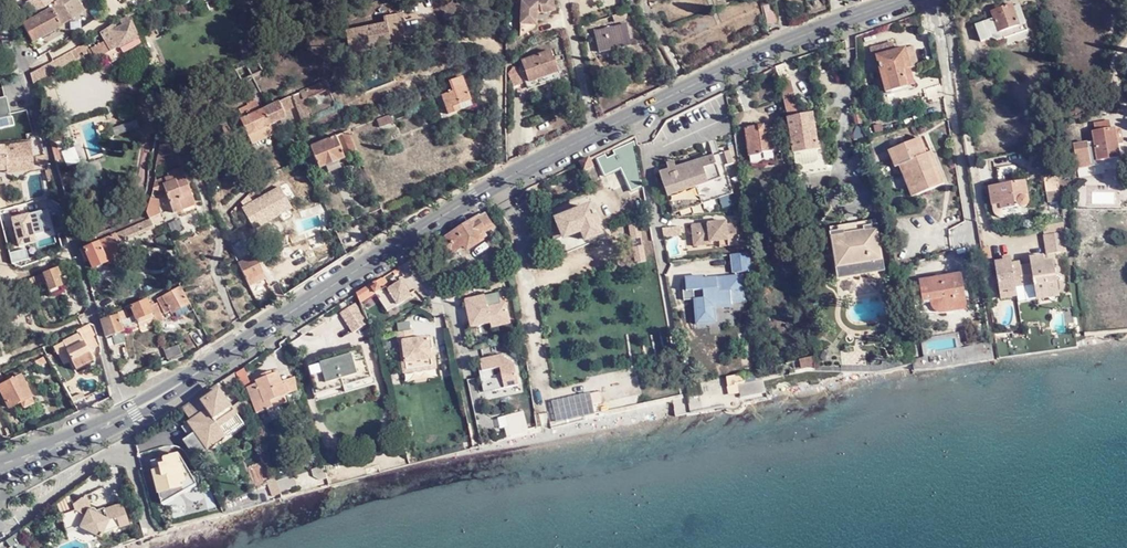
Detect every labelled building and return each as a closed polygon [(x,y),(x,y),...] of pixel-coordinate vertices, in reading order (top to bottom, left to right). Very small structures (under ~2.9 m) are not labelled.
[(33,17),(50,6),(57,0),(30,0),(25,3),(33,17)] [(50,7),(52,10),(53,9),(62,25),(87,11),(81,0),(61,0),(50,7)] [(550,2),(519,9),(518,31),(535,31),(535,20),(554,16),(550,2)] [(1018,2),(1011,5),(1014,13),(1021,11),(1018,2)] [(777,21),(772,4),(762,6),(767,24),(777,21)] [(1019,26),(1014,13),(1011,5),(1011,4),(992,12),(993,18),(975,25),(981,42),(991,38),(989,30),(996,27),(998,33),(1001,32),(1019,26)] [(52,10),(24,25),(34,44),(63,27),(53,9),(52,10)] [(1021,11),(1014,13),(1019,26),(1026,23),(1021,11)] [(383,25),(387,46),(405,43),(400,15),(382,18),(383,25)] [(95,61),(120,47),(125,56),(137,49),(132,40),(138,37),(130,21),(86,44),(89,49),(95,61)] [(387,46),(383,25),(343,31),(348,58),(361,56),(360,51),(387,46)] [(631,45),(626,25),(595,34),(599,53),(631,45)] [(1003,39),(1001,32),(998,33),(996,27),(989,30),(991,38),(997,41),(1003,39)] [(535,31),(518,31),(518,44),(535,34),(535,31)] [(86,44),(71,51),(74,56),(89,49),(86,44)] [(908,62),(916,60),(914,48),(896,52),(893,44),(870,50),(873,59),(877,58),(886,94),(908,89),(904,71),(910,70),(911,70),(908,62)] [(561,70),(553,50),(522,62),(529,82),(561,70)] [(51,63),(32,75),(35,87),(77,62),(74,56),(71,51),(66,54),(51,63)] [(917,68),(916,60),(908,62),(911,70),(917,68)] [(914,87),(910,70),(904,71),(908,89),(914,87)] [(470,102),(462,79),(445,85),(448,94),(442,96),(448,116),(459,112),(457,107),(470,102)] [(300,93),(303,102),(308,100),(309,100),(330,90),(326,81),(300,93)] [(791,82),(780,83),(786,119),(798,117),(791,82)] [(300,93),(293,96),(302,123),(309,120),(303,102),(300,93)] [(15,126),(12,117),(11,117),(6,98),(0,99),(0,129),(15,126)] [(294,109),(289,98),(279,103),(284,113),(294,109)] [(275,105),(269,107),(269,108),(263,110),(270,126),(286,119),(284,113),(279,103),(275,105)] [(254,114),(260,112),(257,104),(251,107),(254,114)] [(270,126),(263,110),(260,112),(254,114),(251,116),(248,117),(243,120),(241,121),(248,137),(270,126)] [(798,117),(786,119),(790,155),(796,154),(816,152),(819,151),(819,147),(816,134),(814,127),(812,114),(798,117)] [(1095,131),(1111,129),(1110,121),(1094,123),(1095,131)] [(762,153),(776,150),(773,129),(765,130),(764,125),(746,129),(751,157),(762,155),(762,153)] [(1115,128),(1111,129),(1095,131),(1093,131),(1094,142),(1096,161),(1119,158),(1115,128)] [(357,155),(347,133),(341,135),(351,157),(357,155)] [(186,134),(163,142),(161,142),(157,159),(171,155),(169,148),(189,141),(186,134)] [(343,160),(335,138),(310,146),(318,169),(343,160)] [(634,140),(596,159),(604,176),(621,168),(632,191),(642,185),(634,140)] [(715,141),(709,143),(713,158),(720,156),(715,141)] [(921,141),(892,152),(899,169),(905,166),(909,173),(920,197),(942,188),(927,156),(921,141)] [(1094,142),(1073,144),(1075,168),(1097,165),(1096,161),(1094,142)] [(0,146),(0,165),(34,163),(33,148),(5,151),(5,146),(0,146)] [(49,167),(43,146),(36,149),(41,169),(49,167)] [(668,171),(659,174),(673,211),(701,201),(702,204),(729,193),(723,174),(739,168),(733,147),(728,148),(729,153),(720,156),(713,158),(692,164),(681,167),(675,169),(668,171)] [(778,161),(776,150),(762,153),(762,155),(751,157),(752,167),(764,165),(764,163),(778,161)] [(816,152),(796,154),(799,168),(819,164),(816,152)] [(899,169),(892,152),(888,154),(895,170),(899,169)] [(931,155),(927,156),(942,188),(945,186),(931,155)] [(592,167),(589,159),(580,163),(583,171),(592,167)] [(680,161),(681,167),(692,164),(690,159),(686,160),(686,159),(680,161)] [(666,164),(668,171),(675,169),(673,162),(666,164)] [(201,169),(205,177),(216,172),(212,164),(201,169)] [(905,166),(899,169),(902,176),(909,173),(905,166)] [(183,169),(170,174),(171,177),(184,173),(183,169)] [(171,177),(155,183),(154,190),(161,192),(165,191),(170,204),(192,196),(184,173),(171,177)] [(920,197),(909,173),(902,176),(913,200),(920,197)] [(1057,178),(1045,180),(1048,203),(1061,202),(1057,178)] [(1029,202),(1026,180),(990,187),(993,205),(1001,204),(1002,210),(1022,207),(1023,208),(1025,208),(1026,208),(1028,206),(1029,204),(1029,202)] [(161,192),(154,190),(151,199),(158,201),(161,192)] [(192,196),(170,204),(175,214),(196,206),(192,196)] [(147,213),(149,219),(161,215),(162,208),(150,204),(147,213)] [(993,205),(995,216),(997,218),(1000,218),(1001,218),(1003,217),(1002,210),(1001,204),(993,205)] [(592,208),(581,213),(571,216),(551,224),(558,242),(578,234),(581,240),(587,237),(589,240),(602,234),(592,208)] [(19,247),(28,245),(27,240),(45,236),(43,228),(48,227),(47,223),(48,223),(46,211),(12,219),(19,247)] [(484,215),(435,246),(444,260),(465,246),(468,251),(486,239),(483,234),(492,229),(484,215)] [(151,219),(149,219),(149,220),(122,231),(125,238),(153,225),(154,225),(151,219)] [(1045,226),(1044,227),(1045,236),(1066,233),(1064,221),(1051,224),(1047,225),(1045,226)] [(836,229),(828,231),(838,276),(844,275),(851,274),(850,269),(871,265),(872,270),(877,269),(884,268),(873,222),(858,225),(860,235),(845,237),(843,228),(836,229)] [(725,223),(690,226),(692,247),(710,245),(709,243),(718,242),(726,241),(727,248),(736,246),(734,226),(725,226),(725,223)] [(858,225),(843,228),(845,237),(860,235),(858,225)] [(679,228),(666,229),(667,238),(680,237),(679,228)] [(125,238),(122,231),(116,234),(119,240),(125,238)] [(1066,233),(1045,236),(1047,255),(1068,253),(1066,233)] [(112,245),(108,237),(97,242),(102,251),(112,245)] [(97,242),(82,248),(83,250),(85,253),(94,268),(108,260),(102,251),(97,242)] [(12,264),(28,260),(26,249),(9,253),(12,264)] [(748,254),(730,256),(731,274),(750,273),(748,254)] [(1003,259),(995,259),(998,289),(1015,287),(1015,285),(1032,283),(1032,288),(1034,288),(1035,296),(1046,295),(1058,294),(1054,261),(1045,261),(1031,263),(1031,264),(1013,266),(1012,255),(1003,256),(1003,259)] [(254,258),(238,265),(246,282),(262,274),(254,258)] [(844,275),(838,276),(839,280),(885,271),(884,268),(877,269),(872,270),(871,265),(850,269),(851,274),(844,275)] [(57,268),(43,273),(45,279),(49,290),(62,285),(59,277),(61,276),(57,268)] [(29,279),(28,279),(30,284),(45,279),(43,273),(29,279)] [(262,274),(246,282),(248,287),(265,278),(262,274)] [(967,304),(962,275),(921,282),(924,303),(931,302),(932,306),(935,310),(939,313),(944,313),(958,311),(957,306),(967,304)] [(702,279),(684,281),(685,294),(702,292),(704,300),(694,301),(694,302),(697,323),(712,321),(710,306),(732,304),(743,303),(741,278),(702,282),(702,279)] [(381,280),(357,295),(362,303),(376,294),(386,313),(410,300),(401,284),(388,291),(382,280),(381,280)] [(189,305),(180,286),(155,298),(164,316),(171,313),(172,314),(189,305)] [(1015,287),(998,289),(999,296),(1016,294),(1015,287)] [(685,294),(682,295),(683,303),(694,302),(694,301),(693,293),(685,294)] [(501,294),(468,302),(472,321),(482,319),(482,323),(492,321),(511,317),(508,304),(503,305),(501,294)] [(151,315),(146,300),(131,307),(136,320),(151,315)] [(151,306),(149,307),(157,325),(163,323),(155,304),(153,305),(153,303),(150,304),(151,306)] [(732,304),(710,306),(712,321),(697,323),(697,326),(716,324),(714,309),(732,307),(732,304)] [(118,315),(101,320),(106,338),(113,336),(124,332),(121,321),(118,315)] [(511,317),(492,321),(493,325),(512,321),(511,317)] [(88,348),(90,352),(96,349),(91,339),(94,338),(88,327),(78,331),(80,334),(88,348)] [(117,347),(126,344),(124,332),(113,336),(117,347)] [(435,339),(416,342),(414,333),(400,335),(402,346),(403,345),(408,376),(441,370),(435,339)] [(88,348),(80,334),(63,343),(64,345),(67,352),(71,360),(72,361),(90,352),(88,348)] [(997,342),(999,359),(1000,359),(1011,358),(1008,340),(997,342)] [(913,360),(915,371),(928,370),(935,369),(955,366),(994,359),(991,341),(973,344),(973,348),(913,360)] [(64,345),(54,348),(58,356),(59,356),(67,352),(64,345)] [(169,363),(182,359),(183,358),(179,345),(168,350),(166,346),(163,348),(169,363)] [(361,351),(312,364),(315,374),(312,375),(317,391),(329,387),(330,392),(363,384),(362,379),(372,376),(367,361),(364,362),(361,351)] [(93,361),(90,352),(72,361),(76,370),(93,361)] [(504,356),(483,361),(489,387),(496,392),(522,386),(518,365),(504,356)] [(263,363),(260,359),(253,363),(255,368),(263,363)] [(761,371),(764,400),(817,390),(814,359),(761,371)] [(236,374),(238,380),(242,390),(250,387),(244,369),(236,374)] [(724,408),(764,400),(761,371),(719,380),(724,408)] [(236,374),(235,373),(229,378),(230,379),(232,384),(238,380),(236,374)] [(281,381),(278,373),(255,383),(262,402),(259,404),(262,413),(270,410),(268,405),(288,397),(281,381)] [(20,374),(0,385),(0,389),(10,408),(31,397),(20,374)] [(329,387),(317,391),(320,402),(376,388),(372,376),(362,379),(363,384),(330,392),(329,387)] [(290,378),(281,381),(288,397),(297,393),(290,378)] [(199,398),(200,399),(204,405),(210,401),(208,397),(215,393),(217,396),(222,393),(218,387),(199,398)] [(640,394),(639,389),(613,394),(613,399),(640,394)] [(604,403),(602,391),(592,393),(592,397),(583,399),(587,417),(589,420),(595,419),(597,415),(595,404),(604,403)] [(204,405),(207,410),(214,420),(219,417),(233,408),(222,393),(217,396),(215,393),(208,397),(210,401),(204,405)] [(204,405),(200,399),(184,410),(190,421),(207,410),(204,405)] [(640,403),(640,400),(600,408),(601,411),(640,403)] [(236,413),(233,408),(219,417),(223,422),(236,413)] [(190,421),(186,424),(193,434),(181,442),(190,455),(195,460),(244,426),(236,413),(223,422),(219,417),(214,420),(207,410),(190,421)] [(505,414),(506,427),(525,426),(524,413),(505,414)] [(244,426),(195,460),(200,464),(248,432),(244,426)] [(154,469),(161,499),(195,479),(179,452),(170,454),(170,455),(163,457),(165,462),(160,463),(161,468),(154,469)] [(151,460),(154,469),(161,468),(160,463),(165,462),(163,457),(151,460)] [(331,482),(326,467),(317,470),(321,485),(331,482)] [(195,479),(161,499),(162,504),(197,483),(195,479)] [(281,497),(275,481),(268,483),(273,499),(281,497)] [(76,510),(63,515),(68,526),(82,521),(84,528),(102,537),(104,532),(131,523),(124,503),(107,507),(107,509),(108,511),(101,514),(99,510),(96,508),(95,508),(94,508),(92,508),(86,494),(74,504),(76,510)] [(74,504),(62,513),(63,515),(76,510),(74,504)] [(82,521),(68,526),(70,533),(84,528),(82,521)] [(26,535),(17,540),(21,547),(33,547),(26,535)]
